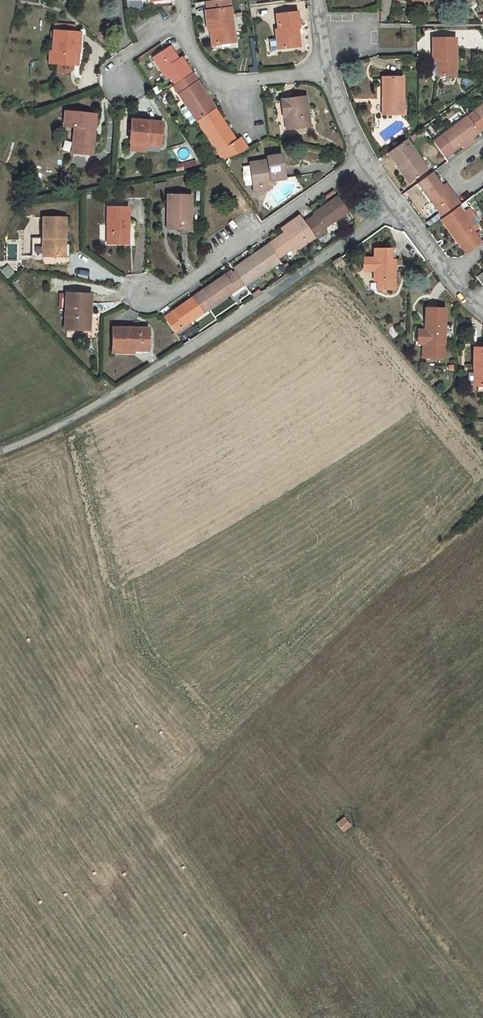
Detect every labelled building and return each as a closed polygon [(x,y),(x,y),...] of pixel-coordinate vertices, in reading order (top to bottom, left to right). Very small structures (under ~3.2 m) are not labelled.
[(235,42),(229,0),(215,0),(207,1),(208,11),(205,11),(208,29),(210,29),(214,28),(216,44),(235,42)] [(296,12),(276,14),(278,29),(275,30),(278,49),(296,46),(294,28),(297,28),(298,28),(296,12)] [(55,23),(54,31),(74,33),(75,25),(55,23)] [(58,63),(72,65),(73,51),(78,52),(80,33),(74,33),(54,31),(53,52),(51,52),(50,63),(58,63)] [(455,38),(432,38),(433,55),(437,55),(437,75),(455,75),(455,38)] [(170,45),(153,57),(162,72),(165,70),(169,77),(175,85),(192,73),(186,65),(183,66),(179,59),(170,45)] [(72,65),(58,63),(57,72),(69,73),(71,69),(72,65)] [(162,72),(160,73),(164,80),(169,77),(165,70),(162,72)] [(204,96),(206,95),(202,89),(192,73),(175,85),(173,86),(186,105),(197,121),(213,110),(204,96)] [(403,77),(382,77),(382,114),(403,114),(403,77)] [(206,95),(204,96),(213,110),(215,109),(215,108),(206,95)] [(283,117),(285,116),(290,116),(291,128),(309,126),(306,97),(281,100),(283,117)] [(467,116),(479,132),(482,129),(482,104),(467,116)] [(186,105),(180,109),(191,125),(197,121),(186,105)] [(218,153),(222,151),(227,158),(243,151),(247,148),(240,137),(236,140),(224,123),(215,109),(213,110),(197,121),(218,153)] [(73,153),(91,154),(93,133),(91,133),(92,129),(94,129),(95,115),(65,112),(64,126),(74,127),(72,153),(73,153)] [(479,132),(467,116),(433,141),(445,157),(461,145),(472,137),(479,132)] [(131,120),(130,142),(146,143),(146,145),(160,146),(162,122),(147,121),(131,120)] [(472,137),(461,145),(464,149),(470,144),(475,141),(472,137)] [(405,139),(388,152),(397,165),(400,164),(412,180),(427,170),(405,139)] [(146,145),(146,143),(130,142),(129,150),(146,151),(146,145)] [(222,151),(218,153),(223,159),(227,158),(222,151)] [(267,161),(249,164),(249,166),(252,185),(253,187),(260,186),(260,190),(269,188),(272,188),(271,181),(285,179),(281,155),(266,157),(267,161)] [(194,161),(175,166),(177,171),(184,169),(183,169),(195,166),(194,161)] [(400,164),(397,165),(410,182),(412,180),(400,164)] [(249,166),(243,167),(246,186),(252,185),(249,166)] [(432,172),(418,183),(440,214),(437,216),(440,220),(441,219),(457,207),(441,185),(432,172)] [(445,182),(441,185),(457,207),(458,206),(461,204),(449,187),(445,182)] [(169,195),(167,195),(167,229),(181,229),(190,229),(191,195),(190,195),(169,195)] [(348,211),(338,196),(318,210),(313,213),(314,216),(315,217),(313,218),(312,217),(305,222),(315,237),(315,238),(326,231),(324,228),(348,211)] [(462,248),(466,253),(481,243),(473,231),(470,228),(473,226),(469,220),(474,216),(469,209),(463,213),(458,206),(457,207),(441,219),(455,239),(458,237),(465,246),(462,248)] [(128,208),(107,207),(107,244),(126,244),(126,231),(128,231),(128,208)] [(437,216),(427,223),(430,227),(440,220),(437,216)] [(478,222),(474,216),(469,220),(473,226),(470,228),(473,231),(478,228),(475,224),(478,222)] [(42,256),(61,257),(61,238),(65,238),(65,218),(43,217),(42,256)] [(293,247),(295,250),(315,237),(305,222),(301,217),(293,222),(296,226),(284,234),(269,245),(277,258),(293,247)] [(282,230),(284,234),(296,226),(293,222),(287,226),(282,230)] [(458,237),(455,239),(462,248),(465,246),(458,237)] [(277,258),(269,245),(251,257),(233,269),(235,272),(244,284),(245,286),(280,261),(277,258)] [(390,260),(390,249),(374,249),(374,258),(363,258),(363,270),(374,270),(374,280),(377,280),(382,280),(382,289),(394,289),(394,268),(390,268),(390,260)] [(333,263),(337,269),(344,264),(341,257),(333,263)] [(244,284),(235,272),(231,274),(226,278),(225,275),(218,279),(198,293),(209,309),(244,284)] [(64,329),(84,330),(85,314),(90,314),(91,295),(66,293),(64,329)] [(209,309),(198,293),(176,309),(172,311),(174,314),(169,317),(165,320),(174,333),(209,309)] [(444,344),(445,308),(425,308),(425,327),(427,327),(427,330),(427,344),(423,344),(422,358),(443,358),(443,344),(444,344)] [(90,314),(85,314),(84,330),(98,330),(98,318),(90,318),(90,314)] [(148,328),(112,328),(112,348),(133,349),(138,349),(138,350),(148,351),(148,328)] [(427,330),(418,330),(418,344),(423,344),(427,344),(427,330)] [(482,386),(482,348),(473,348),(473,367),(476,367),(476,386),(482,386)] [(358,827),(352,819),(343,826),(350,835),(358,827)]
